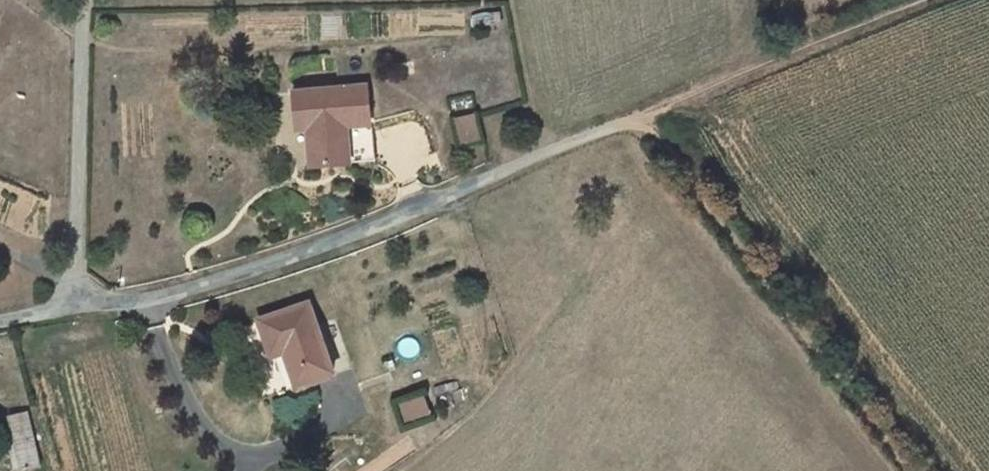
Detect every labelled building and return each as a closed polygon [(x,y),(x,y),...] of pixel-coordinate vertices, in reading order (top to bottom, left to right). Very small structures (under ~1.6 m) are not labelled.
[(368,88),(296,90),(297,117),(307,116),(308,133),(309,168),(348,165),(347,115),(370,115),(368,88)] [(455,116),(458,145),(481,142),(477,113),(455,116)] [(347,115),(348,165),(373,163),(370,115),(347,115)] [(307,116),(297,117),(298,132),(308,133),(307,116)] [(270,350),(285,346),(289,359),(298,389),(335,379),(313,306),(262,322),(270,350)] [(289,359),(285,346),(270,350),(274,364),(289,359)] [(397,399),(403,422),(433,413),(427,391),(397,399)] [(14,470),(32,470),(40,469),(25,415),(10,418),(19,450),(9,453),(14,470)]
